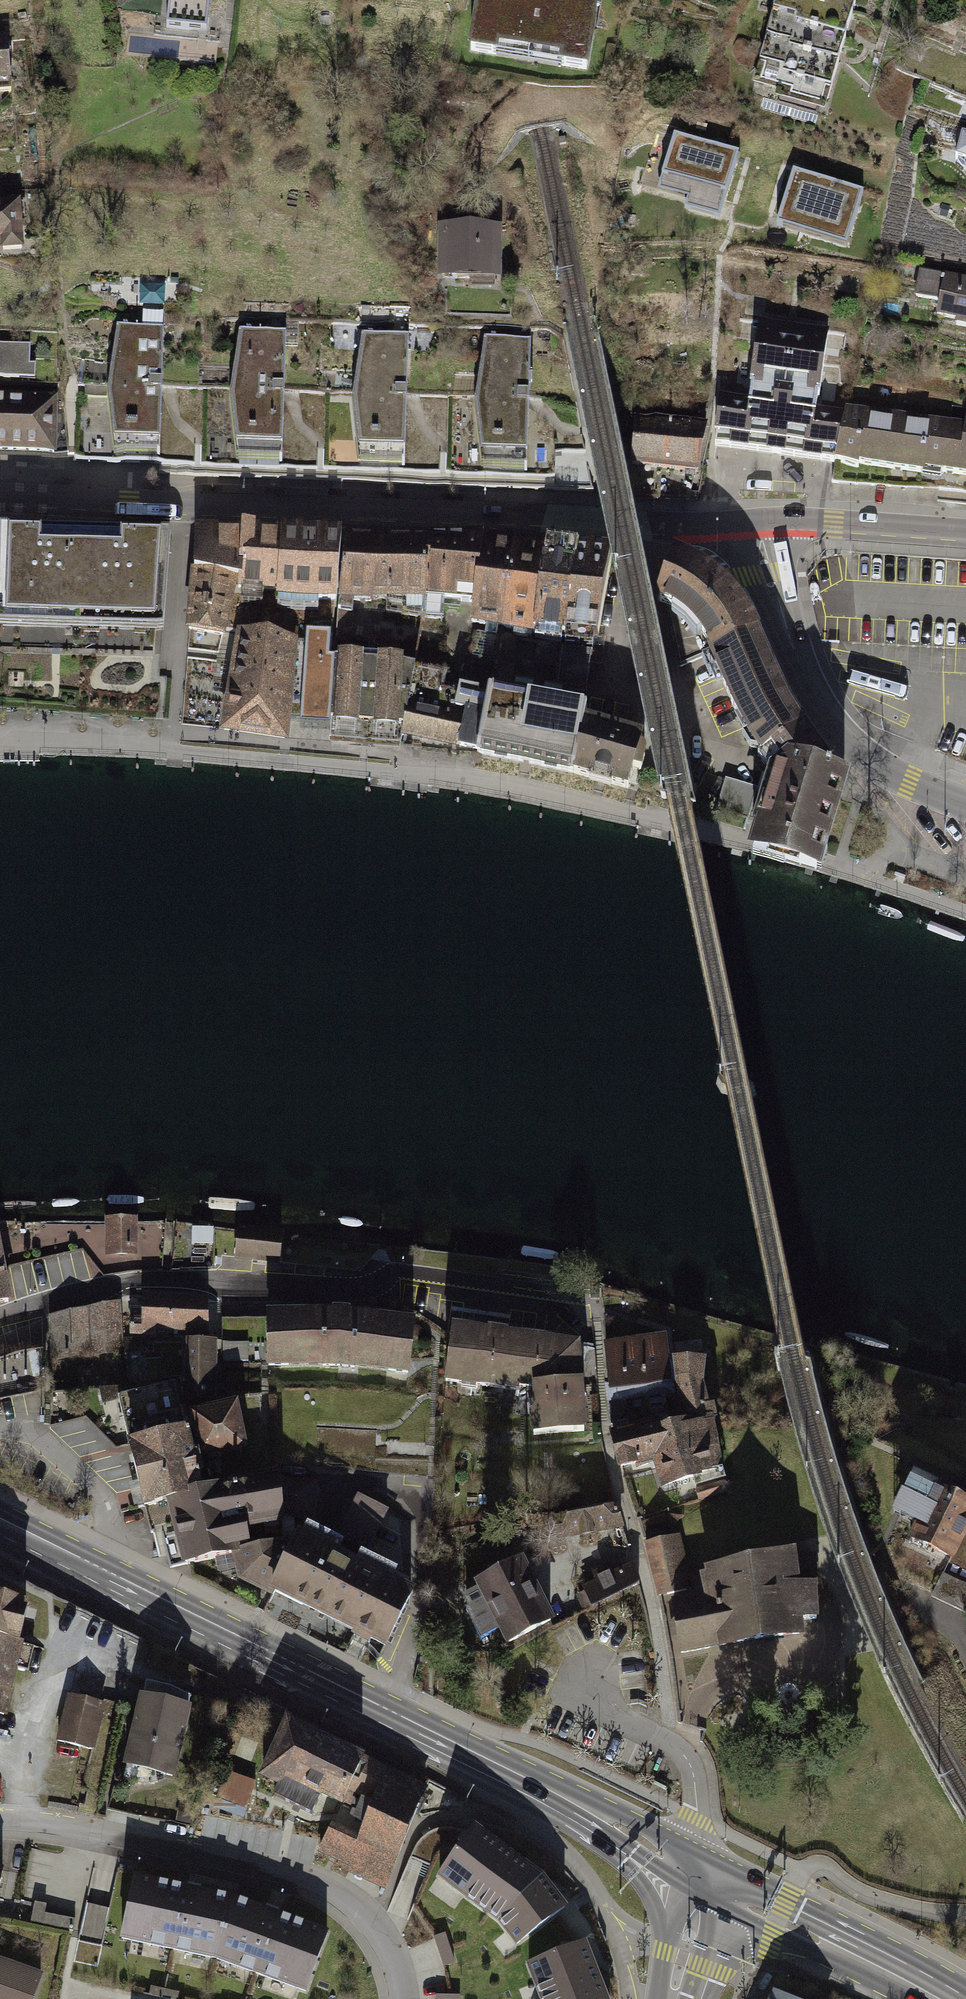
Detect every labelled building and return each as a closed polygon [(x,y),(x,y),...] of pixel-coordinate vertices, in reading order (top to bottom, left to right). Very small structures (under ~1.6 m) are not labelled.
[(167,28),(207,33),(211,0),(170,0),(167,28)] [(477,61),(603,81),(616,0),(486,0),(477,61)] [(837,119),(865,0),(778,0),(755,101),(837,119)] [(0,41),(0,82),(9,82),(6,40),(0,41)] [(739,155),(674,135),(662,177),(661,179),(691,188),(687,200),(684,211),(719,221),(737,159),(739,155)] [(793,171),(790,183),(859,203),(863,192),(810,176),(793,171)] [(691,188),(661,179),(662,177),(644,172),(640,186),(687,200),(691,188)] [(859,203),(790,183),(777,228),(782,229),(786,217),(850,236),(859,203)] [(20,239),(18,203),(0,205),(0,240),(20,239)] [(847,248),(850,236),(786,217),(782,229),(847,248)] [(445,252),(445,273),(470,273),(470,281),(493,281),(494,234),(440,234),(440,252),(445,252)] [(657,266),(644,264),(643,277),(655,278),(657,266)] [(965,327),(965,284),(944,281),(945,271),(922,269),(918,304),(944,307),(942,324),(965,327)] [(728,399),(722,449),(840,461),(845,415),(829,413),(839,319),(769,311),(759,402),(728,399)] [(110,397),(116,455),(159,456),(161,393),(164,315),(141,315),(140,325),(133,325),(133,329),(119,328),(111,386),(109,386),(109,379),(86,378),(85,395),(110,397)] [(284,397),(286,334),(242,332),(232,399),(238,459),(282,460),(284,397)] [(406,401),(408,337),(364,336),(354,404),(361,463),(404,464),(406,401)] [(477,407),(483,467),(527,468),(529,407),(530,341),(486,340),(477,407)] [(0,344),(0,377),(18,378),(18,368),(29,368),(30,345),(0,344)] [(0,400),(0,453),(67,454),(63,401),(0,400)] [(956,476),(961,418),(851,407),(845,465),(956,476)] [(956,476),(965,477),(965,407),(962,407),(961,418),(956,476)] [(635,420),(633,465),(696,471),(706,427),(635,420)] [(0,529),(0,534),(0,699),(157,711),(162,630),(170,534),(0,529)] [(240,583),(241,583),(243,561),(244,533),(197,532),(195,574),(237,582),(240,583)] [(256,534),(244,533),(243,561),(241,583),(240,583),(240,590),(248,591),(250,591),(260,591),(263,592),(280,592),(285,536),(256,534)] [(279,599),(338,603),(343,539),(285,536),(280,592),(279,599)] [(426,601),(430,538),(343,536),(343,539),(338,603),(336,634),(351,635),(354,599),(370,601),(371,597),(387,598),(386,611),(422,616),(426,601)] [(479,539),(430,538),(426,601),(422,616),(442,618),(443,601),(474,605),(479,539)] [(504,629),(515,542),(479,539),(474,605),(472,622),(504,629)] [(515,542),(504,629),(534,635),(535,633),(547,546),(515,542)] [(547,546),(535,633),(565,637),(566,632),(579,551),(547,546)] [(579,551),(566,632),(599,636),(612,556),(579,551)] [(704,643),(712,661),(764,639),(753,616),(737,593),(709,571),(676,555),(657,607),(678,618),(693,629),(704,643)] [(192,574),(187,633),(225,640),(227,631),(237,582),(195,574),(192,574)] [(250,591),(248,591),(247,603),(262,604),(263,592),(260,591),(250,591)] [(221,733),(288,744),(290,723),(295,643),(296,637),(237,629),(237,632),(221,733)] [(504,635),(500,687),(515,688),(519,636),(504,635)] [(307,644),(295,643),(290,723),(301,724),(301,730),(332,732),(337,663),(331,662),(333,638),(307,636),(307,644)] [(736,714),(763,762),(810,729),(801,715),(764,639),(712,661),(736,714)] [(586,690),(591,651),(537,644),(535,661),(560,664),(557,686),(586,690)] [(336,742),(398,746),(400,727),(404,728),(408,706),(415,666),(405,665),(405,658),(338,655),(337,663),(332,732),(331,742),(336,742)] [(459,751),(480,755),(491,693),(461,687),(460,693),(444,690),(448,673),(415,666),(408,706),(404,728),(402,739),(459,751)] [(577,780),(589,723),(591,712),(491,693),(480,755),(480,761),(577,780)] [(589,723),(577,780),(634,796),(647,740),(589,723)] [(843,778),(810,729),(763,762),(773,777),(794,764),(843,778)] [(829,869),(855,783),(843,778),(794,764),(773,777),(759,833),(754,851),(751,860),(826,880),(829,869)] [(750,815),(758,788),(726,778),(718,807),(750,815)] [(138,1219),(112,1220),(113,1255),(139,1255),(138,1219)] [(241,1231),(239,1257),(280,1261),(283,1235),(241,1231)] [(0,1268),(0,1306),(10,1304),(3,1267),(0,1268)] [(207,1294),(143,1292),(142,1304),(131,1304),(130,1332),(154,1333),(154,1327),(206,1328),(207,1294)] [(121,1351),(117,1301),(50,1315),(51,1356),(121,1351)] [(336,1314),(265,1316),(268,1365),(337,1362),(408,1370),(414,1324),(336,1314)] [(576,1339),(449,1321),(446,1380),(528,1388),(534,1434),(583,1430),(576,1339)] [(603,1340),(609,1387),(675,1379),(670,1353),(666,1332),(603,1340)] [(143,1338),(124,1339),(125,1353),(145,1352),(143,1338)] [(209,1338),(184,1338),(185,1397),(216,1396),(216,1379),(209,1378),(209,1338)] [(704,1353),(670,1353),(675,1379),(678,1394),(673,1395),(678,1415),(712,1408),(703,1379),(704,1353)] [(37,1358),(0,1361),(0,1397),(40,1394),(37,1358)] [(127,1438),(182,1423),(182,1420),(180,1415),(172,1381),(116,1394),(127,1438)] [(244,1444),(235,1398),(185,1409),(186,1413),(180,1415),(182,1420),(193,1418),(200,1453),(244,1444)] [(726,1471),(712,1408),(678,1415),(649,1421),(656,1455),(663,1485),(726,1471)] [(656,1455),(649,1421),(611,1430),(618,1464),(656,1455)] [(182,1423),(127,1438),(145,1504),(199,1490),(193,1469),(200,1467),(194,1444),(188,1446),(182,1423)] [(199,1490),(145,1504),(152,1532),(161,1530),(170,1567),(231,1551),(234,1550),(232,1543),(246,1539),(243,1524),(282,1516),(282,1512),(278,1477),(278,1469),(199,1490)] [(314,1481),(278,1477),(282,1512),(311,1516),(314,1481)] [(386,1508),(357,1494),(337,1533),(367,1548),(386,1508)] [(928,1496),(917,1521),(951,1537),(944,1553),(965,1563),(965,1513),(965,1514),(928,1496)] [(616,1503),(553,1515),(558,1539),(620,1526),(616,1503)] [(292,1543),(270,1587),(386,1645),(414,1591),(297,1533),(292,1543)] [(234,1550),(231,1551),(238,1576),(268,1591),(270,1587),(292,1543),(282,1537),(234,1550)] [(679,1540),(653,1546),(663,1595),(690,1589),(679,1540)] [(674,1605),(681,1653),(800,1634),(798,1620),(817,1619),(814,1555),(704,1575),(708,1598),(674,1605)] [(521,1559),(477,1582),(509,1644),(553,1622),(521,1559)] [(596,1580),(583,1586),(593,1605),(640,1583),(630,1562),(613,1571),(609,1564),(592,1572),(596,1580)] [(957,1571),(945,1597),(965,1607),(965,1575),(957,1571)] [(21,1647),(31,1607),(0,1600),(0,1642),(21,1647)] [(26,1648),(21,1647),(0,1642),(0,1715),(9,1717),(26,1648)] [(170,1683),(144,1678),(128,1761),(174,1772),(191,1695),(170,1683)] [(100,1702),(69,1694),(58,1738),(89,1746),(100,1702)] [(429,1781),(290,1715),(263,1773),(280,1780),(275,1790),(312,1809),(321,1789),(348,1802),(359,1779),(379,1788),(359,1834),(332,1822),(322,1849),(349,1861),(359,1839),(394,1855),(429,1781)] [(247,1810),(259,1785),(233,1772),(221,1797),(247,1810)] [(499,1913),(517,1939),(569,1901),(544,1869),(474,1819),(437,1871),(499,1913)] [(212,1954),(230,1889),(130,1869),(117,1933),(212,1954)] [(325,1924),(230,1889),(212,1954),(303,1986),(325,1924)] [(586,1934),(529,1957),(546,1998),(612,1998),(586,1934)] [(51,1971),(0,1953),(0,1998),(41,1998),(51,1971)]
